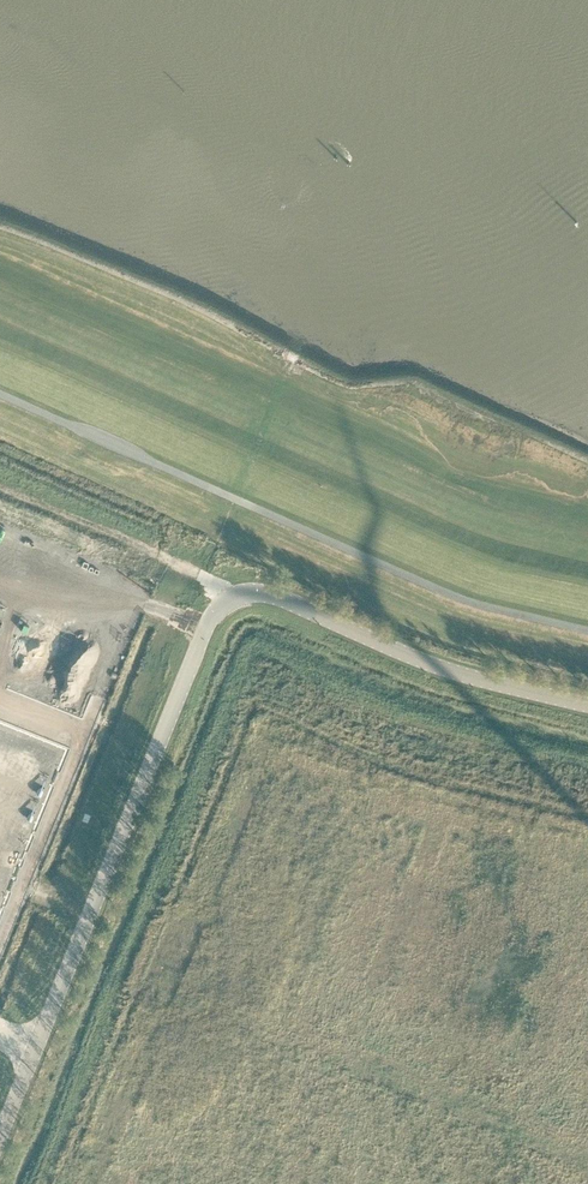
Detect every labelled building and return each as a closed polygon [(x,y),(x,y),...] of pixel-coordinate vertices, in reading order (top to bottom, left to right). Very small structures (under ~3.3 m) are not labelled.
[(68,748),(0,722),(0,920),(68,748)]
